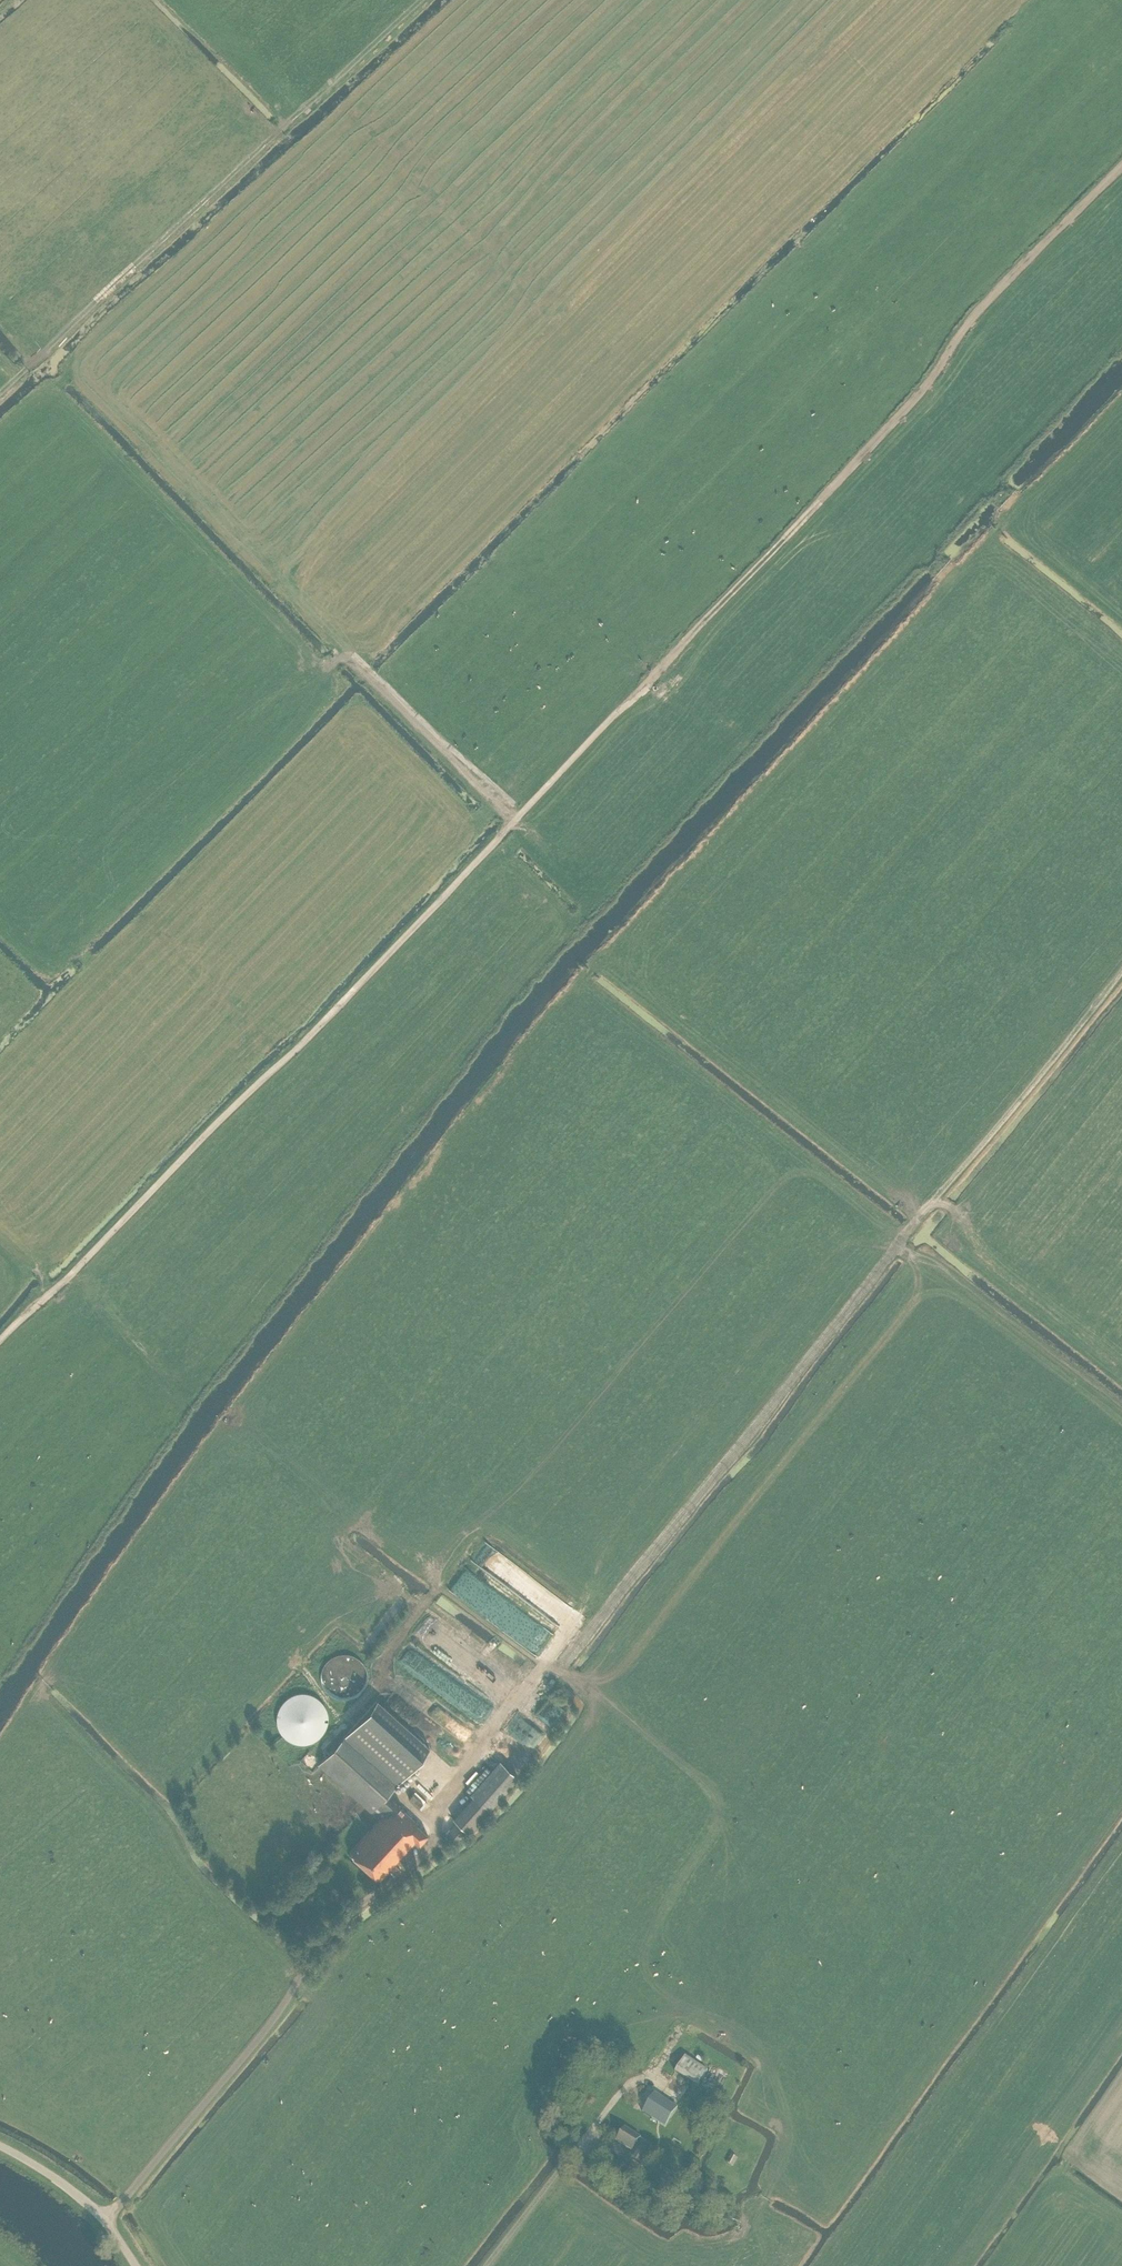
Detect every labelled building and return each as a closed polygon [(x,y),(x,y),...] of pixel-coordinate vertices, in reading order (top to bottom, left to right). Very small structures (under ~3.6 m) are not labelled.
[(280,1736),(322,1743),(329,1702),(306,1698),(305,1706),(285,1703),(280,1736)] [(394,1802),(386,1795),(430,1747),(377,1700),(349,1731),(319,1764),(379,1819),(349,1852),(380,1880),(414,1842),(418,1846),(428,1836),(416,1824),(417,1823),(395,1802),(394,1802)] [(469,1833),(488,1811),(518,1777),(500,1761),(470,1794),(472,1796),(453,1819),(469,1833)] [(414,1792),(410,1796),(420,1804),(424,1799),(414,1792)] [(455,1823),(444,1835),(456,1845),(466,1833),(455,1823)] [(698,2086),(708,2070),(686,2056),(676,2072),(698,2086)] [(666,2127),(678,2108),(655,2093),(642,2112),(666,2127)] [(642,2165),(650,2152),(648,2151),(652,2145),(641,2139),(642,2137),(625,2127),(616,2141),(632,2151),(631,2153),(634,2155),(631,2159),(633,2161),(632,2162),(638,2166),(639,2164),(642,2165)] [(731,2155),(727,2163),(733,2166),(738,2159),(731,2155)]
